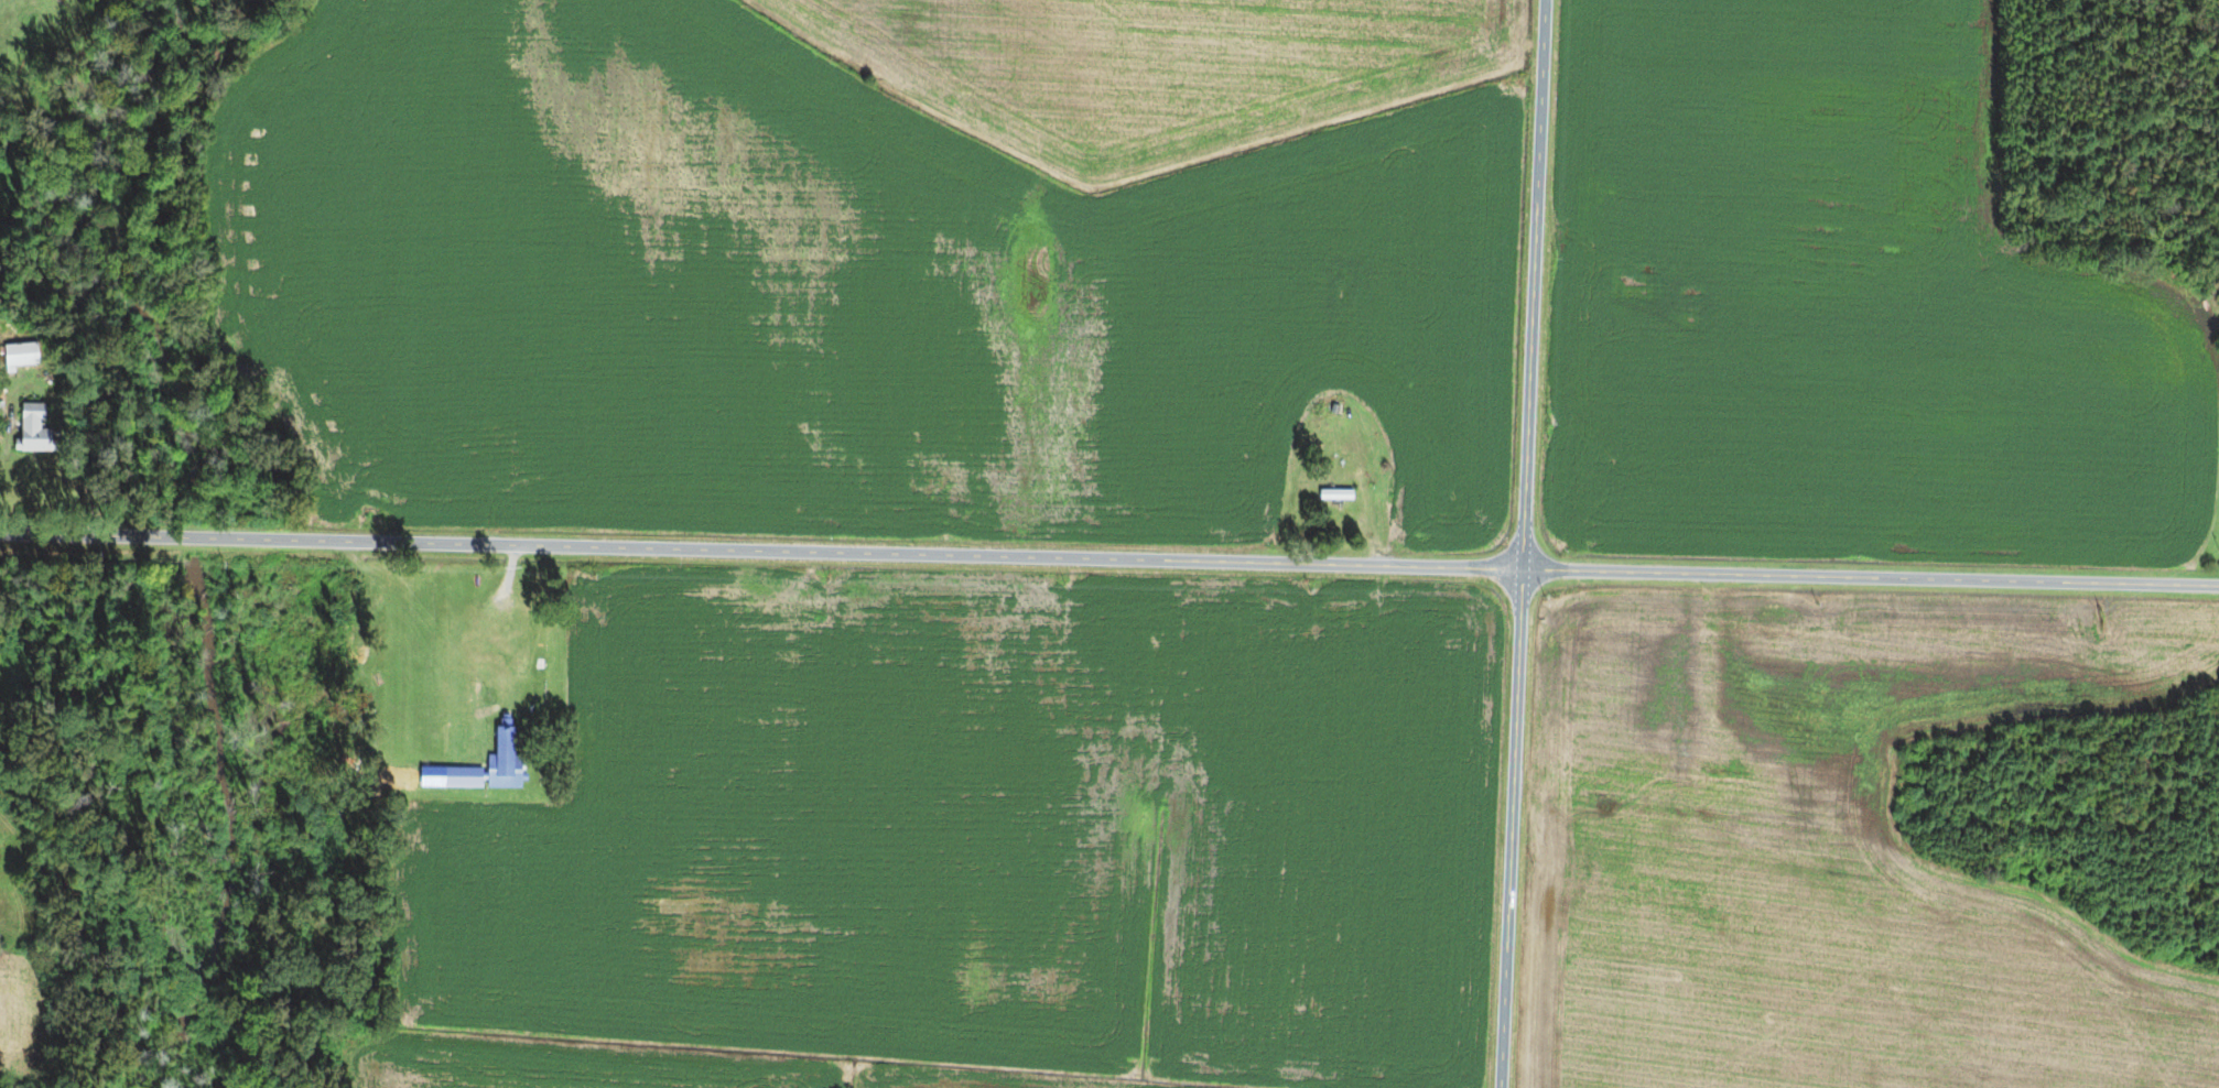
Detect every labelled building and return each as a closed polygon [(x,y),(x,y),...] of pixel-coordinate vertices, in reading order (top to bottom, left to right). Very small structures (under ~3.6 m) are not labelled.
[(30,334),(30,359),(11,359),(11,349),(7,349),(7,337),(15,337),(15,334),(30,334)] [(48,405),(48,424),(44,423),(44,431),(56,431),(56,439),(59,439),(59,451),(54,451),(53,454),(24,454),(24,450),(17,450),(17,439),(24,439),(24,405),(48,405)] [(1351,490),(1317,490),(1317,501),(1351,501),(1351,490)] [(489,727),(488,788),(518,789),(518,757),(511,757),(512,727),(489,727)] [(441,788),(480,788),(480,769),(441,769),(441,788)]
